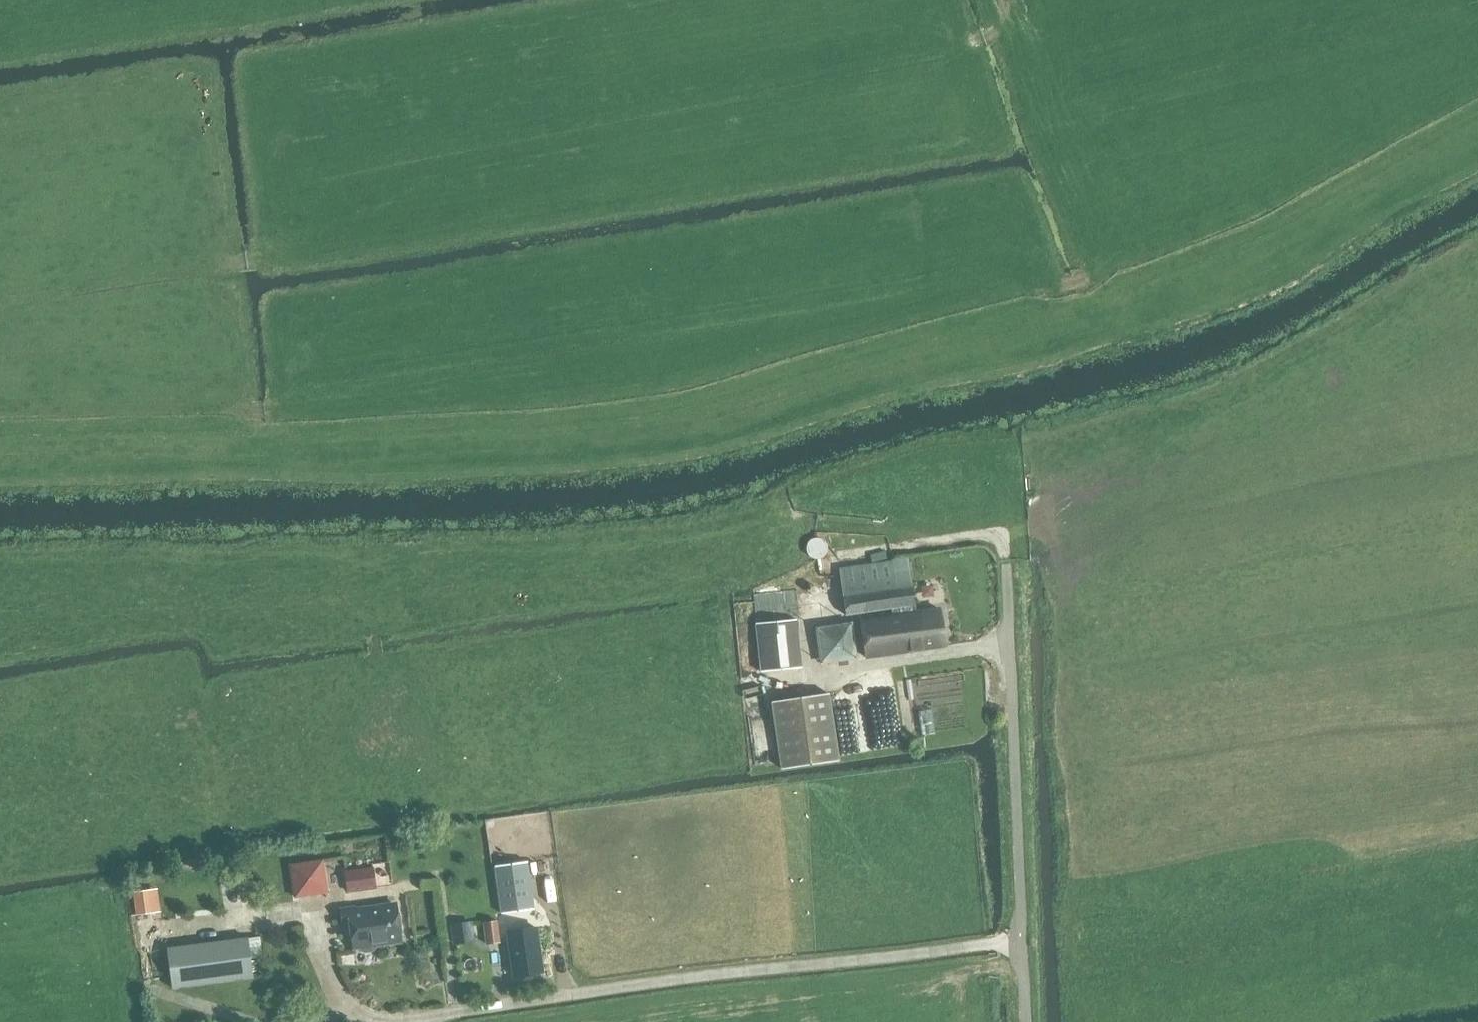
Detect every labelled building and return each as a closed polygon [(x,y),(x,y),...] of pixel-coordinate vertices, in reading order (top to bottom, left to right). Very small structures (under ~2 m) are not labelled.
[(826,554),(827,548),(826,542),(822,538),(816,537),(810,538),(806,542),(805,548),(806,554),(810,558),(816,559),(822,558),(826,554)] [(896,588),(892,561),(839,569),(846,615),(891,608),(892,616),(859,621),(865,659),(945,647),(939,608),(916,611),(912,586),(896,588)] [(797,589),(752,593),(755,620),(799,614),(797,589)] [(804,666),(800,630),(797,630),(795,619),(754,623),(760,672),(804,666)] [(856,658),(851,620),(813,625),(819,663),(856,658)] [(770,701),(780,767),(838,759),(829,692),(770,701)] [(326,891),(326,892),(329,891),(324,860),(321,861),(321,859),(292,864),(296,895),(326,891)] [(501,912),(533,908),(526,860),(494,864),(501,912)] [(374,867),(345,871),(347,891),(377,887),(374,867)] [(154,910),(151,888),(132,891),(135,913),(154,910)] [(355,909),(354,907),(339,909),(341,922),(342,922),(342,921),(349,920),(352,946),(359,945),(359,947),(361,950),(364,951),(371,950),(373,948),(374,945),(374,943),(400,939),(395,904),(355,909)] [(472,919),(450,923),(453,944),(475,940),(472,919)] [(486,942),(499,940),(496,919),(483,921),(486,942)] [(542,970),(535,925),(506,930),(513,975),(542,970)] [(252,975),(247,936),(166,947),(171,987),(252,975)] [(377,1004),(384,994),(371,986),(365,996),(377,1004)]
